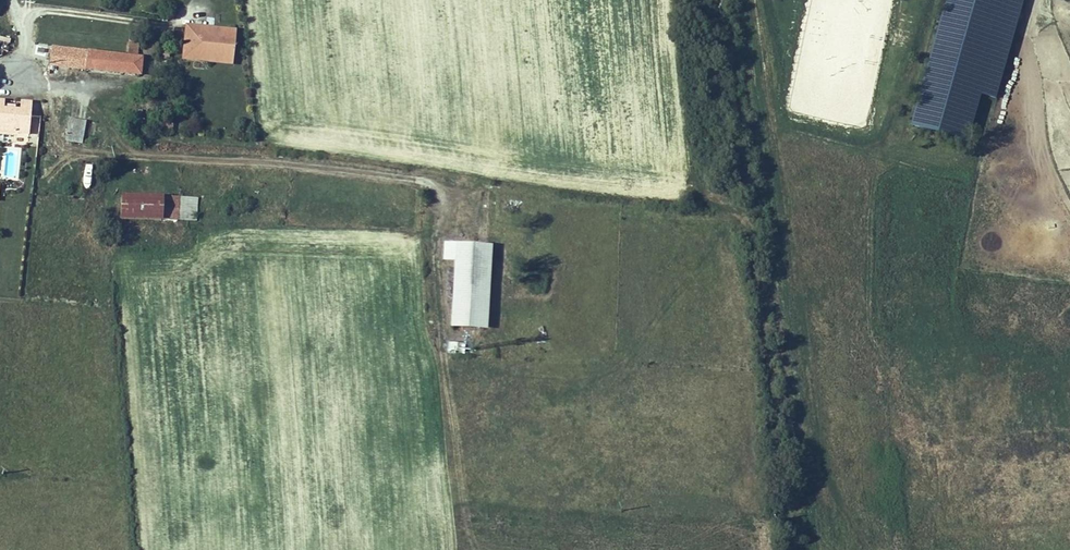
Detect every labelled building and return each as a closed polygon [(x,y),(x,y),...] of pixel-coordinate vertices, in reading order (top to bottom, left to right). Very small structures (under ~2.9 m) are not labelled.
[(926,82),(983,98),(1011,0),(949,0),(926,82)] [(200,29),(185,27),(183,52),(196,53),(196,62),(231,65),(235,32),(214,30),(213,41),(202,40),(203,33),(203,32),(203,30),(202,30),(201,29),(200,29)] [(59,74),(59,66),(140,74),(142,57),(138,57),(139,44),(129,43),(128,55),(103,52),(52,46),(51,48),(49,73),(59,74)] [(196,53),(183,52),(182,60),(196,62),(196,53)] [(0,101),(0,132),(29,134),(30,102),(20,102),(19,107),(4,106),(4,101),(0,101)] [(69,118),(66,135),(82,138),(85,121),(69,118)] [(122,218),(162,219),(162,197),(122,195),(122,218)] [(162,219),(177,219),(177,197),(162,197),(162,219)] [(196,220),(196,198),(177,197),(177,219),(196,220)] [(457,262),(453,330),(489,332),(493,251),(445,248),(445,262),(457,262)]
